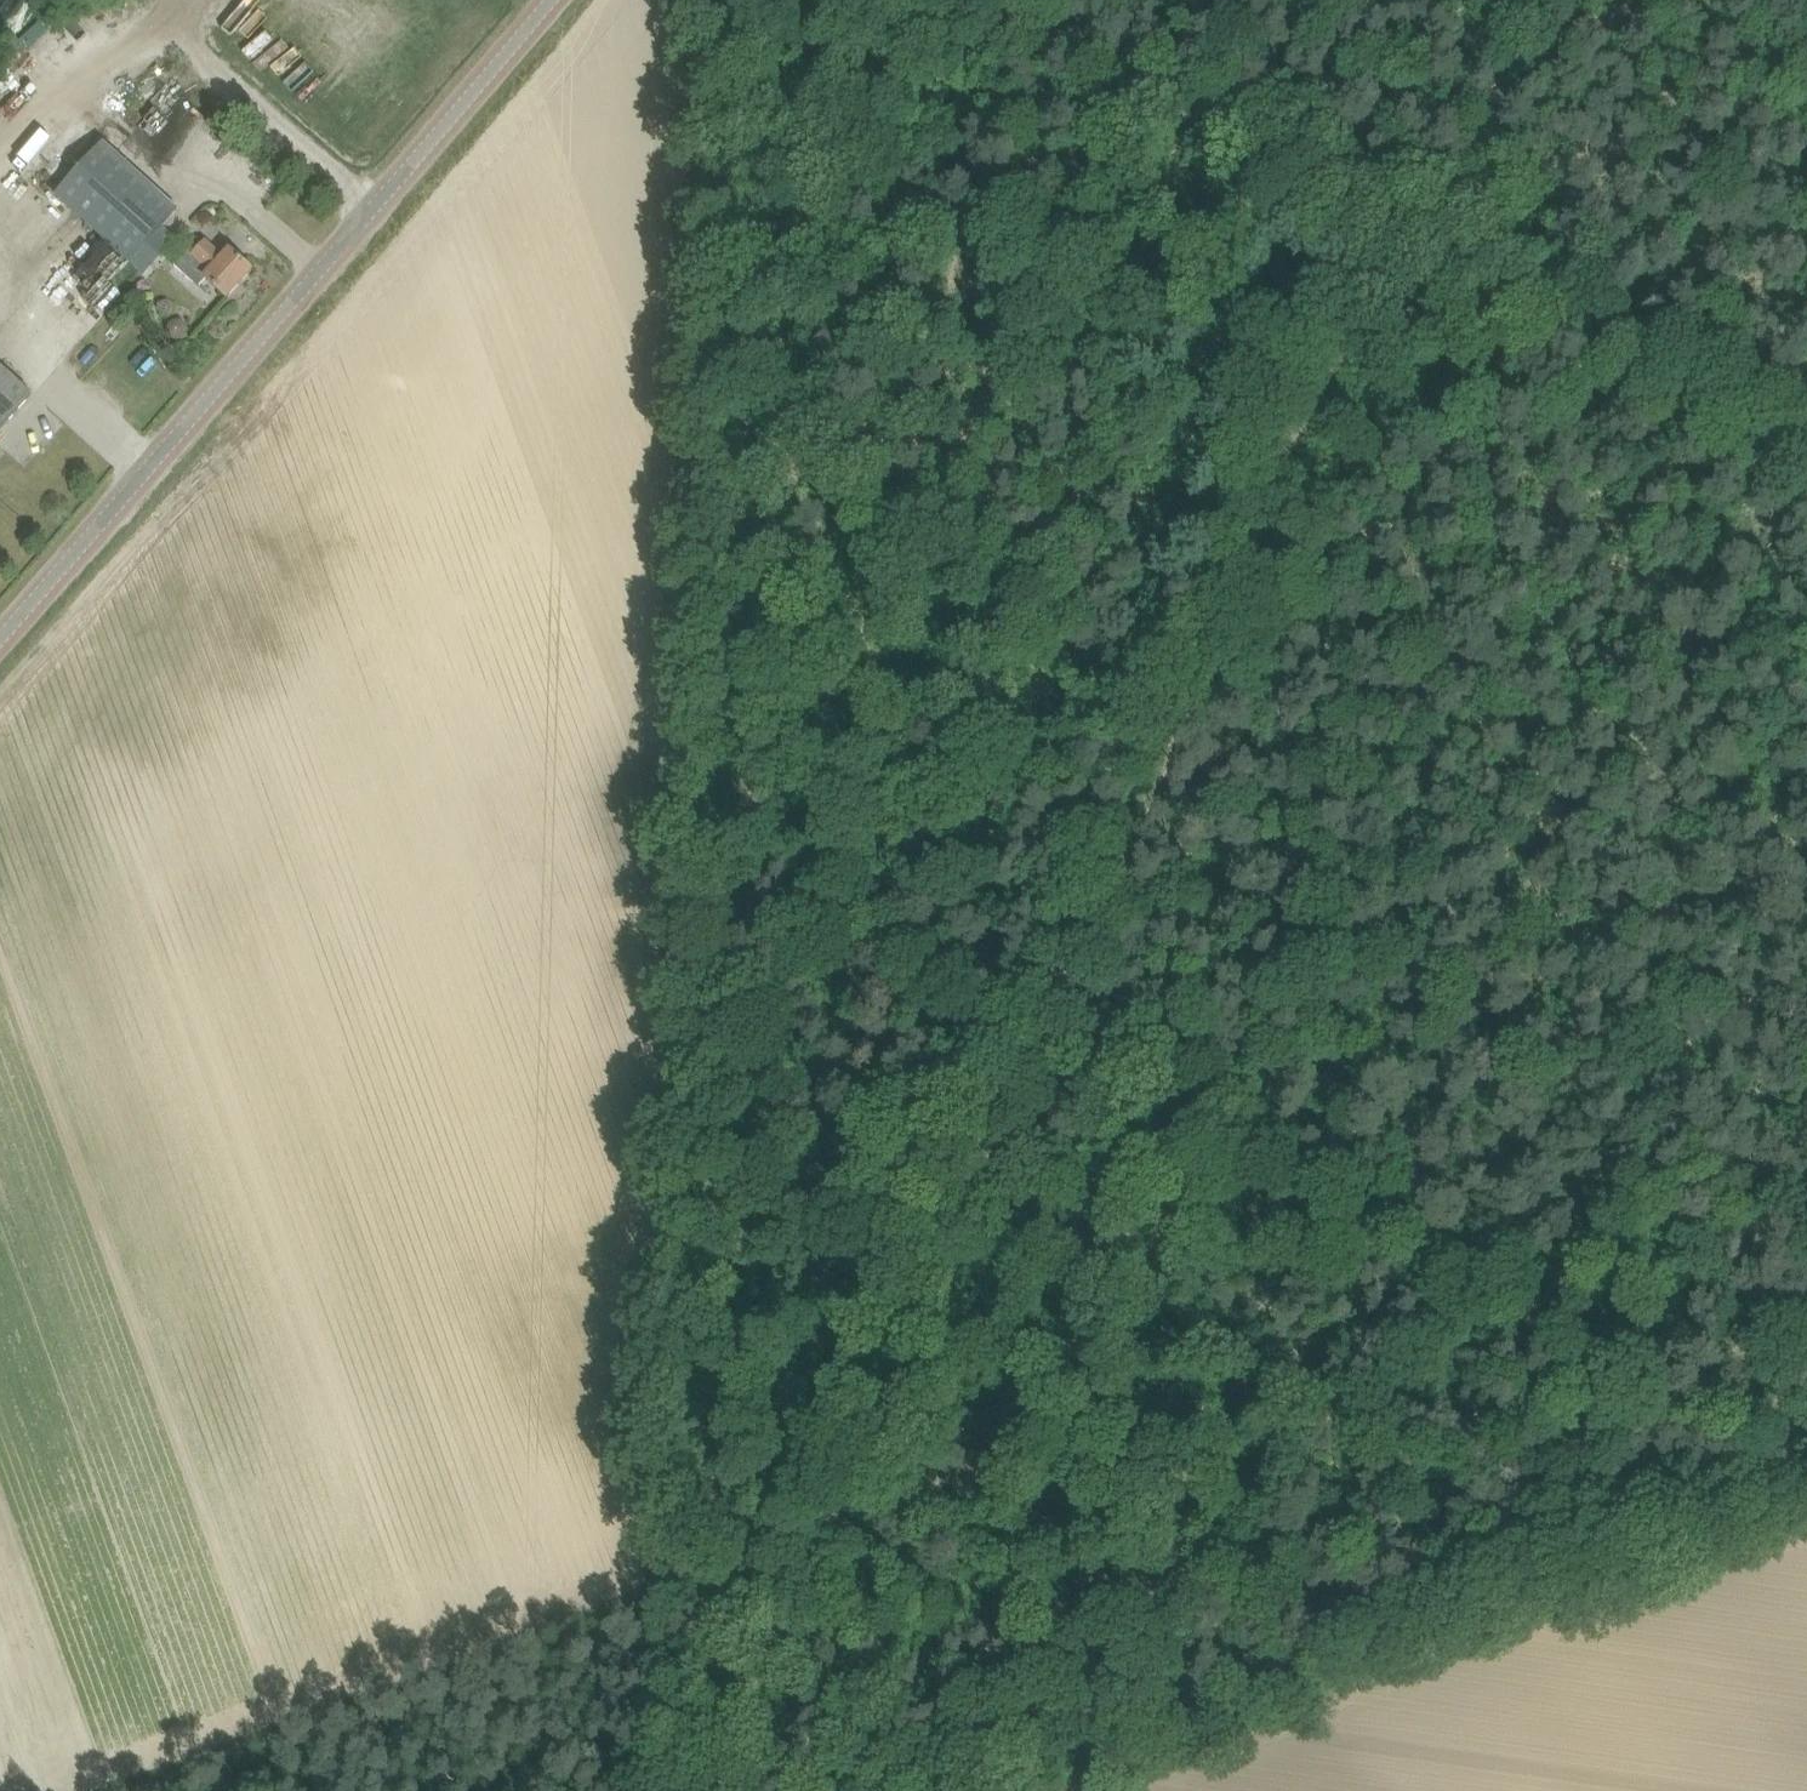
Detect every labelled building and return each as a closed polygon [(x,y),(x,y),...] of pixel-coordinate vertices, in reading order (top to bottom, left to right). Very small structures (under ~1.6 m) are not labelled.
[(34,131),(8,158),(28,177),(54,150),(34,131)] [(178,210),(160,193),(104,143),(91,158),(57,195),(145,274),(177,239),(163,226),(178,210)] [(193,254),(189,250),(174,265),(199,287),(207,279),(228,298),(252,271),(230,251),(224,258),(205,241),(193,254)] [(0,365),(0,430),(32,394),(0,365)]
